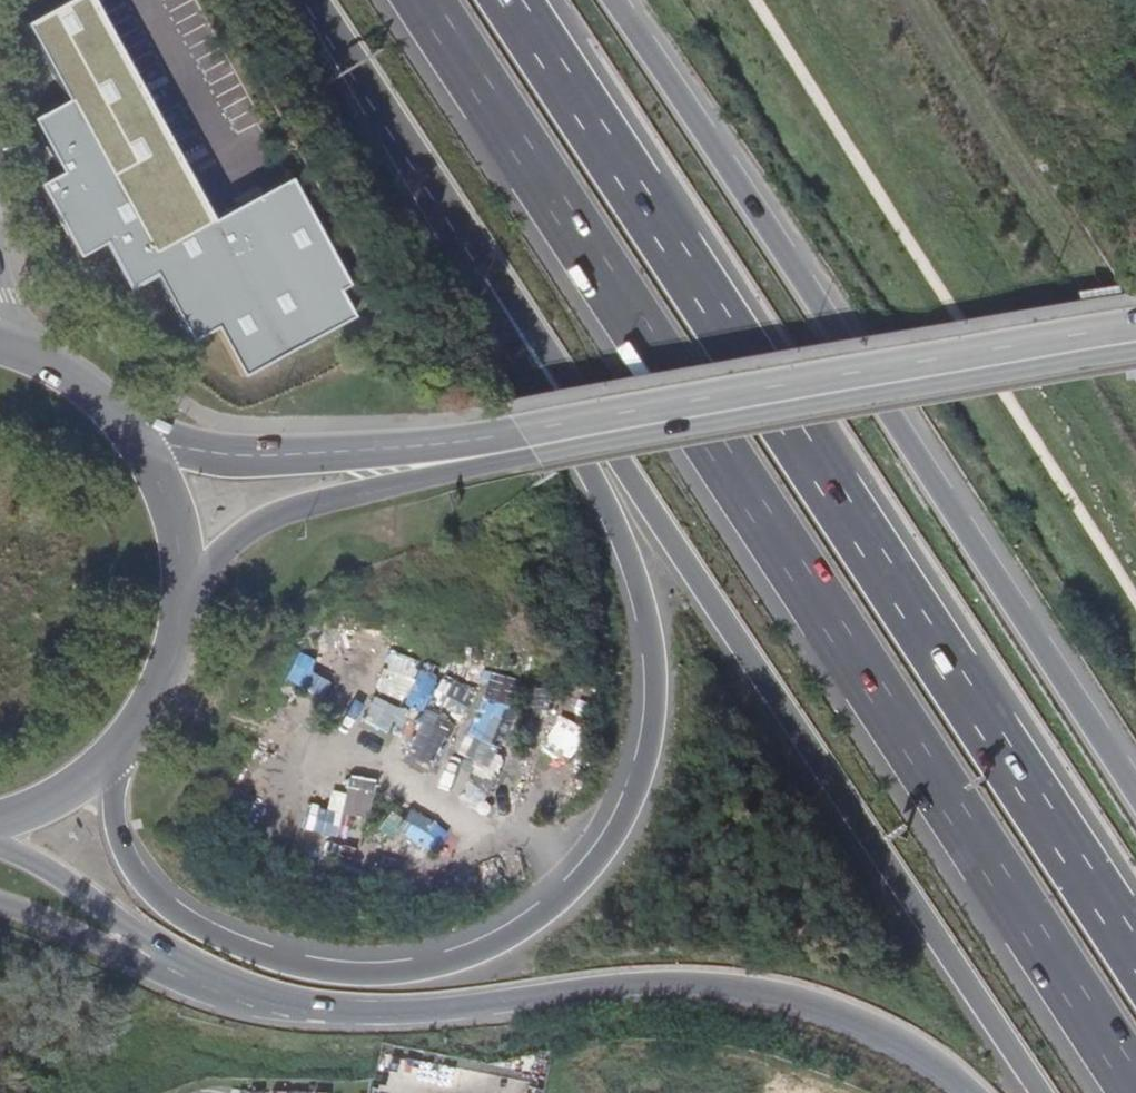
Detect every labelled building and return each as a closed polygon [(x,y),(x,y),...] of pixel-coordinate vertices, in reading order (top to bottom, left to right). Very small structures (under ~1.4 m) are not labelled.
[(22,23),(62,98),(30,115),(62,173),(38,185),(77,257),(105,242),(130,289),(156,275),(191,339),(219,324),(246,372),(353,314),(340,290),(348,285),(291,180),(210,224),(89,0),(65,0),(22,23)]
